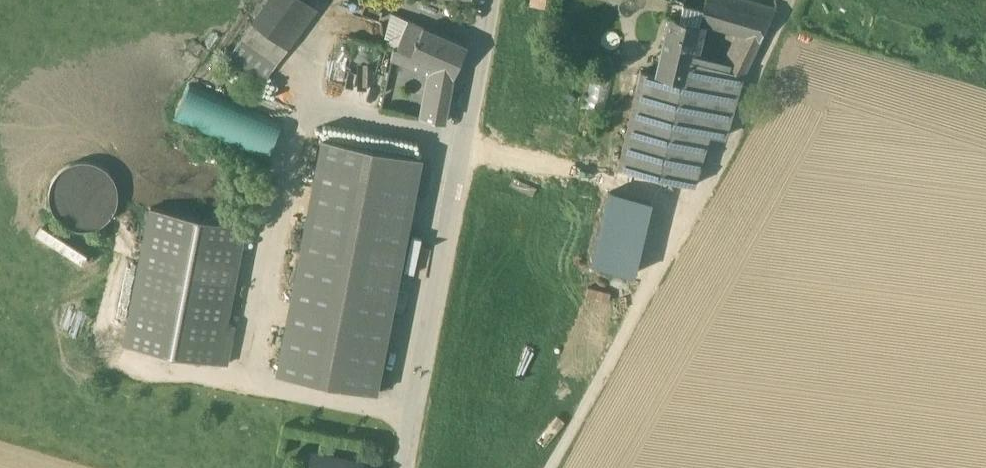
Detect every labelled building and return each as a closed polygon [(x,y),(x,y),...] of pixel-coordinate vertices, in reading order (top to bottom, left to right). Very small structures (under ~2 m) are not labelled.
[(301,0),(267,0),(228,54),(264,80),(315,10),(301,0)] [(747,34),(728,70),(744,74),(761,38),(776,8),(745,0),(706,0),(703,10),(700,20),(747,34)] [(703,10),(683,5),(680,19),(700,24),(700,20),(703,10)] [(409,20),(390,13),(383,42),(397,48),(409,20)] [(680,19),(669,17),(656,75),(684,82),(687,83),(692,61),(701,24),(680,19)] [(431,69),(454,79),(468,46),(409,20),(397,48),(395,54),(431,69)] [(656,75),(642,72),(618,169),(695,187),(709,135),(710,132),(724,137),(744,74),(728,70),(692,61),(687,83),(684,82),(656,75)] [(454,79),(431,69),(422,120),(445,122),(454,79)] [(269,155),(282,123),(238,104),(238,106),(190,86),(177,117),(269,155)] [(421,158),(323,139),(277,375),(375,394),(421,158)] [(115,208),(118,195),(115,182),(107,171),(96,164),(83,162),(70,164),(59,172),(52,183),(49,196),(52,209),(60,220),(71,228),(84,230),(97,227),(108,220),(115,208)] [(632,273),(649,202),(610,193),(594,264),(632,273)] [(245,226),(151,208),(124,345),(226,365),(234,325),(226,324),(245,226)] [(318,456),(316,467),(359,467),(360,464),(318,456)]
